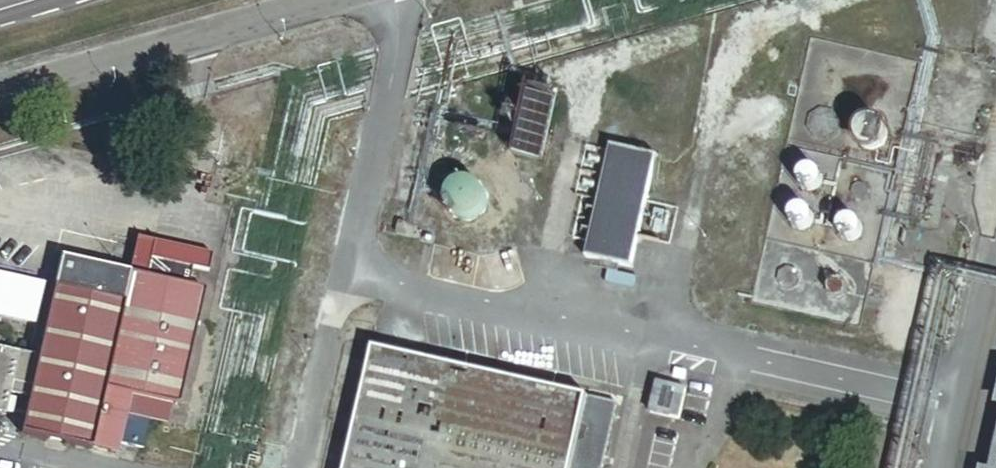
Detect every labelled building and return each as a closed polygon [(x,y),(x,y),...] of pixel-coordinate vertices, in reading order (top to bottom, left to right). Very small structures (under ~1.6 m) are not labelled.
[(544,169),(558,109),(527,102),(513,161),(544,169)] [(835,128),(835,125),(835,121),(833,119),(831,116),(829,114),(826,113),(822,112),(819,113),(816,114),(813,116),(811,118),(810,121),(809,124),(809,128),(810,131),(812,134),(814,136),(817,138),(820,139),(824,139),(827,138),(830,136),(832,134),(834,131),(835,128)] [(887,139),(887,136),(886,132),(885,128),(882,125),(879,123),(876,121),(872,121),(868,121),(864,123),(861,125),(858,128),(857,132),(856,136),(856,139),(857,143),(859,146),(862,149),(866,151),(869,152),(873,152),(877,151),(880,149),(883,147),(886,143),(887,139)] [(657,160),(610,149),(585,261),(632,272),(657,160)] [(467,163),(467,160),(466,157),(464,154),(462,153),(459,152),(456,153),(453,154),(451,156),(450,159),(451,162),(452,165),(454,167),(457,168),(460,168),(463,167),(465,165),(467,163)] [(822,182),(822,179),(822,177),(820,174),(819,172),(816,170),(814,169),(811,169),(808,169),(805,170),(803,172),(801,174),(800,176),(799,179),(800,182),(801,185),(802,187),(804,189),(806,190),(809,191),(812,191),(815,191),(817,189),(820,187),(821,185),(822,182)] [(483,203),(482,198),(480,194),(477,190),(473,188),(469,186),(465,185),(460,186),(456,188),(452,190),(449,194),(447,198),(446,202),(447,207),(448,211),(450,215),(454,218),(458,220),(462,222),(467,222),(471,220),(475,218),(478,215),(481,211),(482,207),(483,203)] [(812,223),(813,220),(812,218),(811,215),(809,213),(807,211),(804,210),(801,210),(799,210),(796,211),(794,212),(792,215),(791,217),(790,220),(790,223),(791,226),(793,228),(795,230),(797,232),(800,232),(803,232),(805,232),(808,230),(810,228),(812,226),(812,223)] [(862,233),(862,230),(862,228),(860,225),(859,223),(856,221),(854,220),(851,219),(848,220),(845,221),(843,222),(841,225),(840,227),(839,230),(840,233),(840,235),(842,238),(844,240),(846,241),(849,242),(852,242),(855,241),(857,240),(859,238),(861,235),(862,233)] [(141,238),(133,274),(63,259),(56,293),(43,290),(45,284),(0,275),(0,320),(35,328),(29,356),(0,350),(0,416),(5,417),(9,397),(29,401),(22,434),(143,459),(151,421),(168,425),(172,405),(182,407),(206,290),(188,286),(192,269),(210,272),(214,253),(141,238)] [(796,283),(796,280),(796,277),(794,275),(791,273),(788,273),(785,273),(783,274),(781,277),(780,280),(780,283),(781,285),(783,288),(786,289),(789,289),(792,288),(794,286),(796,283)] [(845,293),(845,290),(844,287),(843,285),(840,283),(837,282),(834,282),(832,284),(830,286),(829,289),(829,292),(830,295),(832,297),(835,298),(838,298),(841,297),(843,296),(845,293)] [(372,353),(347,467),(604,467),(618,407),(372,353)] [(685,392),(655,386),(649,416),(679,422),(685,392)]
